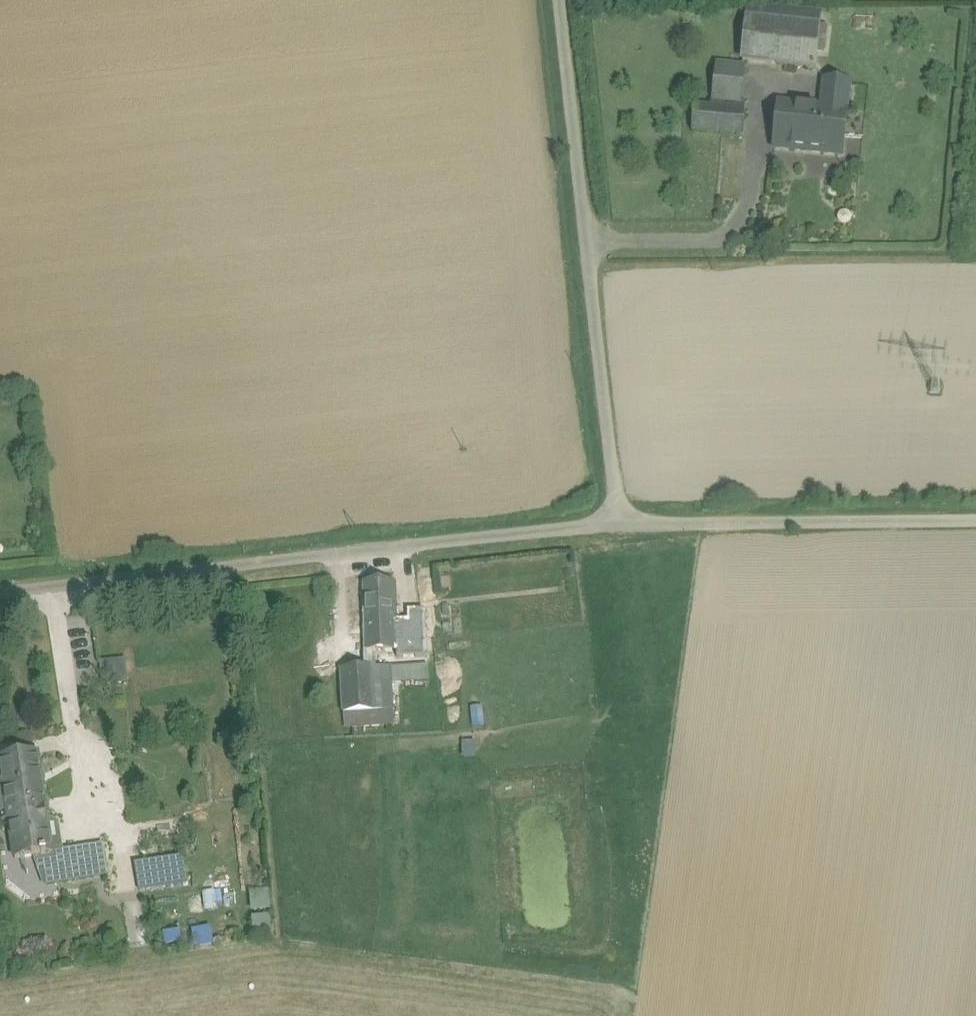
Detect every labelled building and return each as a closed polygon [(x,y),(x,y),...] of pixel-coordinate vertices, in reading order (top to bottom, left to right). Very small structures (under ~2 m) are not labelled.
[(818,28),(748,21),(743,61),(814,68),(818,28)] [(743,69),(717,66),(714,100),(739,103),(743,69)] [(823,109),(779,105),(775,148),(841,156),(849,85),(825,82),(823,109)] [(745,111),(694,106),(692,132),(743,137),(745,111)] [(395,586),(364,586),(366,651),(411,650),(410,622),(395,622),(395,586)] [(102,660),(103,684),(128,683),(127,658),(102,660)] [(376,712),(373,669),(341,671),(344,714),(376,712)] [(394,710),(376,712),(344,714),(345,727),(395,724),(394,710)] [(1,760),(3,774),(0,774),(0,810),(3,812),(8,811),(10,823),(47,818),(37,754),(1,760)] [(47,818),(10,823),(16,860),(42,857),(42,858),(44,858),(43,856),(52,855),(47,818)] [(52,855),(43,856),(44,858),(48,886),(107,877),(102,848),(52,855)] [(136,861),(139,889),(187,884),(184,856),(136,861)] [(212,927),(192,928),(194,948),(214,946),(212,927)]
